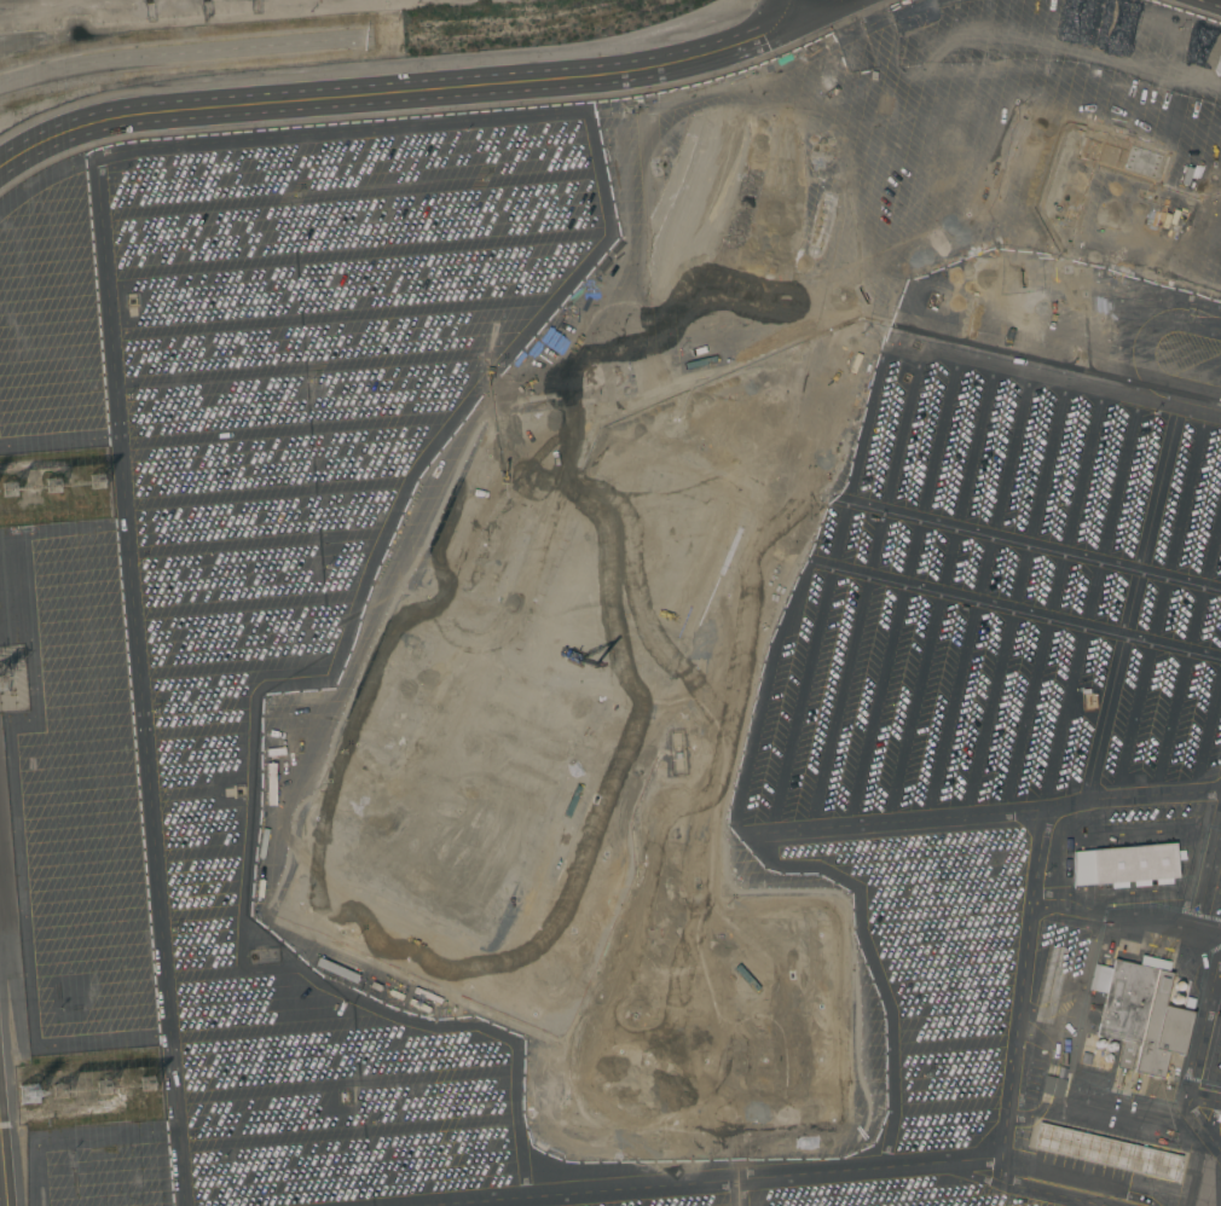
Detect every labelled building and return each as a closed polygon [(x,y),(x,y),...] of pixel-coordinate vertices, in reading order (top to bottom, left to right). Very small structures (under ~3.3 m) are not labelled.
[(1094,885),(1092,850),(1175,843),(1177,877),(1094,885)] [(1193,1011),(1184,1055),(1168,1053),(1162,1078),(1134,1072),(1140,1046),(1136,1045),(1130,1071),(1116,1067),(1122,1043),(1095,1036),(1113,959),(1138,966),(1140,956),(1153,959),(1151,968),(1153,969),(1156,959),(1170,963),(1168,972),(1171,973),(1164,1005),(1193,1011)] [(1185,988),(1184,991),(1181,991),(1179,991),(1177,991),(1176,988),(1175,987),(1176,985),(1177,984),(1179,982),(1181,982),(1184,984),(1185,985),(1185,987),(1185,988)] [(1181,1003),(1180,1004),(1179,1005),(1176,1005),(1174,1004),(1173,1003),(1173,1001),(1173,998),(1174,997),(1176,996),(1179,996),(1180,997),(1181,998),(1182,1001),(1181,1003)] [(1187,998),(1193,999),(1191,1010),(1185,1009),(1187,998)] [(1104,1046),(1103,1048),(1100,1049),(1099,1049),(1096,1048),(1096,1046),(1095,1045),(1096,1043),(1096,1042),(1099,1040),(1100,1040),(1103,1042),(1104,1043),(1104,1045),(1104,1046)] [(1032,1148),(1036,1130),(1031,1129),(1034,1117),(1041,1119),(1040,1124),(1181,1156),(1175,1182),(1032,1148)]
